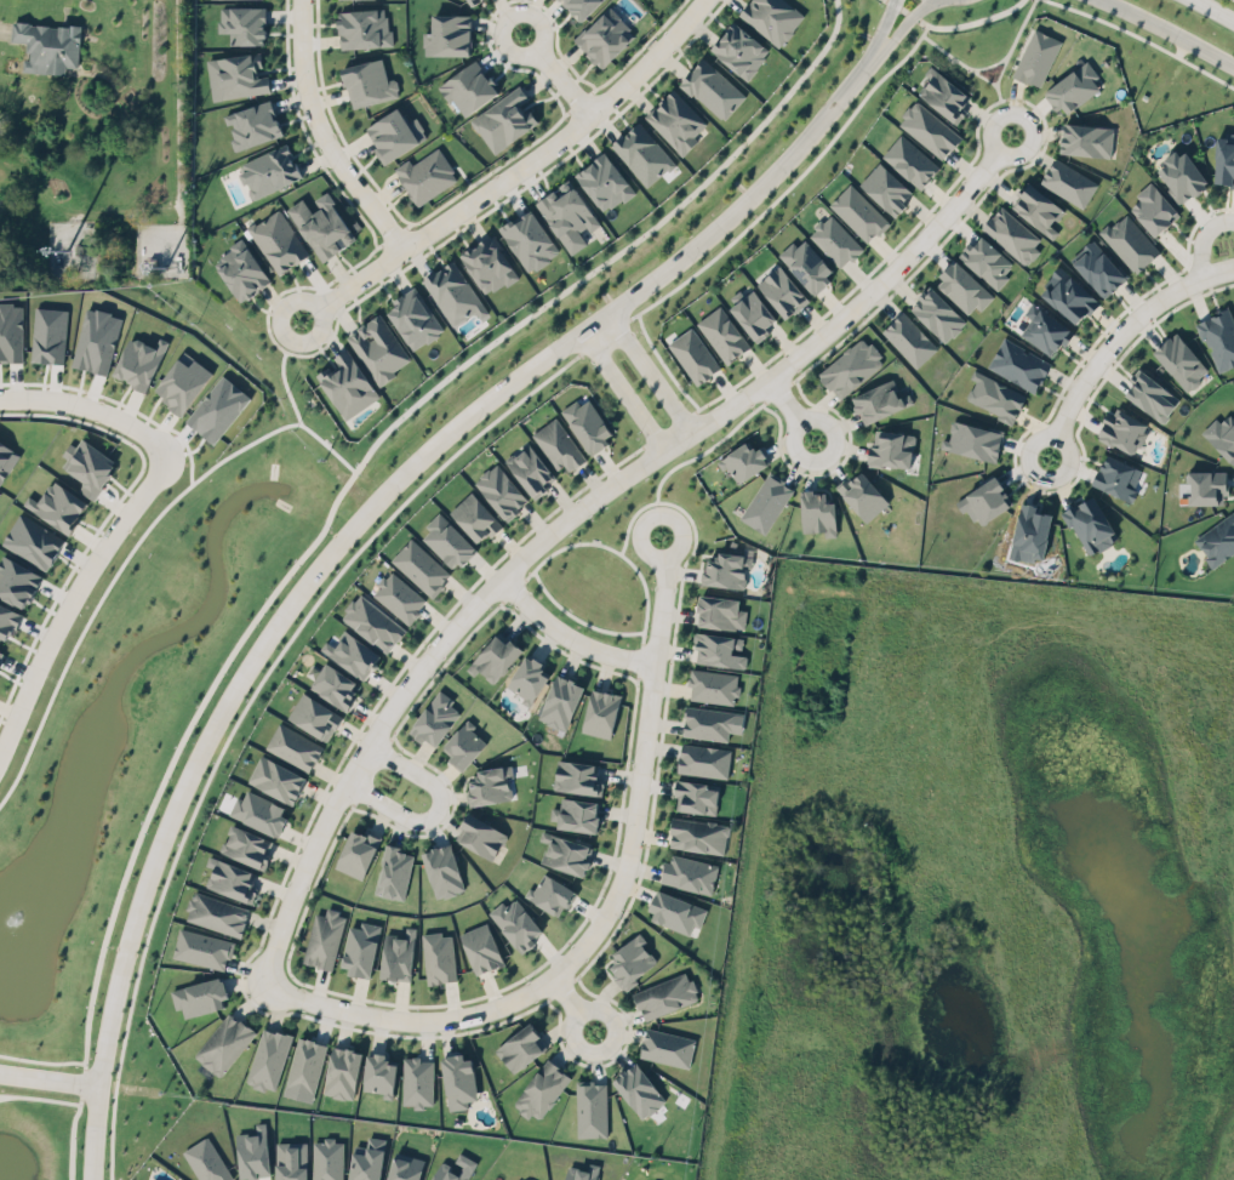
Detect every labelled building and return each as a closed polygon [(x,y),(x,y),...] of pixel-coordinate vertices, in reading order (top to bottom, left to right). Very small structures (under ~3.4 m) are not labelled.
[(562,1),(561,1),(566,6),(567,5),(570,7),(569,7),(572,11),(571,12),(579,21),(582,19),(582,21),(602,0),(561,0),(562,1)] [(779,47),(805,16),(786,0),(749,0),(738,14),(779,47)] [(611,5),(622,16),(621,17),(632,25),(629,29),(635,35),(602,68),(598,63),(598,64),(585,53),(588,51),(575,38),(611,5)] [(221,6),(265,6),(265,22),(263,22),(259,25),(264,25),(264,28),(265,28),(265,36),(261,36),(259,39),(263,39),(264,44),(257,44),(256,44),(241,45),(240,44),(229,44),(229,33),(227,33),(227,32),(218,32),(218,19),(221,19),(221,6)] [(342,47),(393,44),(393,28),(389,29),(388,15),(384,15),(384,6),(338,10),(338,13),(344,18),(337,18),(338,33),(341,33),(341,38),(339,38),(339,41),(342,41),(342,47)] [(471,55),(472,14),(432,14),(432,32),(423,32),(423,54),(471,55)] [(771,49),(733,20),(710,51),(748,79),(771,49)] [(25,71),(65,73),(65,66),(79,67),(81,25),(12,21),(11,40),(27,41),(25,71)] [(1062,40),(1040,87),(1012,75),(1034,28),(1062,40)] [(212,99),(270,92),(268,75),(262,75),(259,52),(207,58),(212,99)] [(438,81),(441,87),(440,91),(446,99),(450,97),(462,114),(497,89),(473,56),(438,81)] [(679,84),(703,56),(747,95),(725,118),(724,116),(721,116),(695,92),(691,93),(679,84)] [(342,68),(383,58),(388,79),(393,78),(396,79),(399,87),(398,90),(399,96),(354,107),(353,107),(352,99),(350,99),(347,85),(343,85),(342,81),(344,81),(342,68)] [(1099,87),(1067,113),(1062,107),(1057,110),(1044,93),(1087,59),(1098,75),(1092,79),(1099,87)] [(966,110),(956,124),(919,93),(921,91),(920,90),(925,84),(926,85),(932,78),(925,72),(931,64),(970,96),(961,107),(966,110)] [(494,153),(538,122),(523,102),(530,98),(520,84),(470,120),(494,153)] [(645,115),(674,87),(708,122),(695,135),(699,139),(682,155),(645,115)] [(224,114),(234,110),(234,112),(255,104),(255,103),(270,98),(284,133),(250,146),(250,144),(235,149),(235,148),(234,148),(230,138),(234,137),(232,127),(235,126),(233,121),(227,124),(224,114)] [(962,137),(918,99),(912,107),(909,106),(901,114),(904,118),(899,124),(941,159),(949,149),(952,150),(962,137)] [(377,146),(366,127),(398,106),(402,113),(405,114),(410,120),(417,115),(425,129),(423,130),(428,136),(389,163),(388,161),(384,164),(375,148),(377,146)] [(678,164),(639,120),(612,146),(646,186),(668,167),(669,170),(678,164)] [(1110,158),(1113,127),(1064,122),(1063,136),(1062,136),(1059,152),(1110,158)] [(882,154),(919,189),(939,167),(902,133),(882,154)] [(1212,142),(1233,145),(1233,191),(1212,184),(1212,142)] [(234,161),(268,146),(272,147),(274,149),(287,147),(299,173),(250,196),(244,186),(246,178),(241,178),(234,161)] [(394,167),(416,205),(458,179),(439,147),(412,163),(409,158),(394,167)] [(605,150),(636,192),(624,201),(622,199),(611,207),(609,205),(602,210),(575,175),(605,150)] [(1177,204),(1202,190),(1182,155),(1175,159),(1172,154),(1160,164),(1165,170),(1154,175),(1173,199),(1177,204)] [(1040,182),(1083,208),(1098,183),(1055,157),(1040,182)] [(907,204),(903,200),(912,191),(879,161),(859,183),(895,217),(907,204)] [(1063,204),(1047,222),(1056,229),(1050,235),(1010,201),(1017,193),(1011,187),(1023,171),(1063,204)] [(536,203),(547,195),(553,190),(552,190),(570,178),(587,204),(601,223),(592,230),(587,226),(579,230),(588,243),(572,253),(536,203)] [(829,205),(869,242),(890,221),(849,183),(829,205)] [(1153,240),(1176,220),(1165,206),(1144,184),(1130,199),(1132,204),(1126,209),(1143,229),(1153,240)] [(287,209),(303,199),(312,211),(319,205),(315,199),(325,192),(349,228),(350,227),(358,238),(347,245),(342,238),(336,241),(341,249),(335,252),(336,252),(325,261),(324,261),(322,261),(287,209)] [(1001,205),(1039,238),(1033,244),(1040,250),(1026,266),(982,228),(1001,205)] [(508,215),(510,220),(527,207),(556,250),(545,257),(549,261),(537,269),(532,266),(527,269),(496,223),(508,215)] [(278,274),(309,254),(279,208),(248,227),(278,274)] [(841,268),(863,247),(829,212),(808,233),(841,268)] [(1096,235),(1118,260),(1131,275),(1154,256),(1137,235),(1119,215),(1096,235)] [(519,274),(492,233),(459,255),(486,295),(519,274)] [(1009,276),(1004,272),(1013,263),(982,235),(973,244),(970,241),(958,255),(997,290),(1009,276)] [(246,301),(255,295),(255,293),(259,290),(258,289),(262,286),(263,287),(265,285),(264,284),(270,280),(241,236),(229,245),(230,249),(219,256),(222,260),(216,263),(219,269),(218,269),(240,302),(241,301),(242,301),(245,298),(246,301)] [(797,246),(792,241),(778,254),(813,293),(836,272),(805,239),(797,246)] [(1095,302),(1124,277),(1112,264),(1095,250),(1086,255),(1080,251),(1070,263),(1084,285),(1095,302)] [(423,279),(453,258),(484,303),(453,324),(423,279)] [(935,281),(969,317),(991,295),(957,260),(935,281)] [(787,319),(809,298),(778,264),(756,285),(787,319)] [(1078,329),(1097,308),(1079,291),(1057,269),(1056,268),(1034,292),(1057,312),(1078,329)] [(909,306),(944,343),(966,322),(931,285),(909,306)] [(724,300),(750,336),(765,325),(761,321),(772,314),(753,286),(743,293),(739,287),(724,300)] [(414,350),(444,329),(415,287),(385,308),(414,350)] [(695,319),(724,360),(747,343),(719,302),(695,319)] [(1045,360),(1070,337),(1051,320),(1030,302),(1009,331),(1028,347),(1045,360)] [(22,303),(0,304),(0,362),(23,361),(22,303)] [(85,304),(70,360),(104,371),(121,315),(109,313),(110,308),(96,304),(95,307),(85,304)] [(67,308),(34,307),(32,361),(65,363),(67,308)] [(916,368),(938,347),(903,310),(882,330),(916,368)] [(412,361),(380,313),(346,335),(378,383),(412,361)] [(1224,321),(1221,313),(1187,325),(1193,336),(1213,378),(1233,369),(1233,345),(1224,321)] [(697,384),(668,343),(691,326),(720,367),(709,375),(710,376),(697,384)] [(1029,394),(1046,367),(1024,352),(999,334),(981,364),(1009,381),(1029,394)] [(885,362),(864,335),(817,372),(838,399),(885,362)] [(113,376),(148,390),(168,340),(159,337),(156,346),(129,336),(113,376)] [(1179,392),(1201,376),(1176,346),(1169,336),(1146,353),(1155,364),(1179,392)] [(348,347),(381,397),(348,420),(321,383),(316,375),(329,367),(332,372),(341,365),(335,357),(348,347)] [(213,372),(184,350),(152,391),(182,414),(213,372)] [(184,417),(187,415),(222,371),(248,393),(211,438),(204,432),(198,428),(184,417)] [(1137,371),(1142,376),(1177,404),(1160,428),(1130,406),(1119,398),(1137,371)] [(1004,421),(1022,397),(1005,389),(969,374),(956,401),(993,416),(1004,421)] [(913,402),(909,392),(900,396),(892,378),(851,397),(864,425),(913,402)] [(561,410),(577,399),(582,405),(590,399),(613,434),(607,439),(611,444),(595,454),(593,455),(592,454),(590,454),(561,410)] [(1131,457),(1142,429),(1122,420),(1104,411),(1090,439),(1104,445),(1131,457)] [(1218,412),(1233,428),(1233,459),(1227,466),(1218,457),(1195,434),(1218,412)] [(533,434),(556,416),(587,460),(575,469),(573,467),(570,471),(565,464),(558,469),(533,434)] [(992,467),(996,437),(989,435),(948,423),(942,454),(978,463),(992,467)] [(867,460),(869,445),(879,446),(880,429),(903,433),(904,432),(914,433),(916,435),(914,445),(913,448),(912,449),(910,468),(884,464),(882,467),(868,464),(868,461),(867,461),(867,460)] [(60,464),(84,481),(79,488),(93,498),(118,462),(79,435),(60,464)] [(20,451),(0,440),(0,483),(2,484),(20,451)] [(534,497),(557,478),(527,440),(503,459),(534,497)] [(770,462),(737,484),(726,467),(722,469),(716,461),(748,440),(756,451),(761,449),(770,462)] [(1098,458),(1133,473),(1129,490),(1099,495),(1090,486),(1098,458)] [(519,508),(522,506),(527,501),(530,500),(498,463),(491,469),(489,467),(479,475),(480,478),(474,483),(508,521),(514,517),(518,515),(520,512),(519,508)] [(889,504),(862,469),(838,487),(864,522),(889,504)] [(767,471),(793,488),(765,530),(739,513),(767,471)] [(88,500),(68,534),(19,503),(27,491),(38,498),(51,475),(88,500)] [(1222,503),(1222,475),(1209,475),(1186,475),(1187,505),(1222,503)] [(989,477),(999,491),(1005,495),(1009,512),(982,531),(970,524),(960,512),(956,513),(948,502),(978,484),(989,477)] [(804,490),(804,494),(800,495),(802,531),(824,530),(824,535),(836,535),(834,502),(830,502),(830,500),(828,497),(825,497),(825,492),(815,492),(815,494),(813,494),(813,489),(804,490)] [(503,525),(471,491),(449,511),(477,542),(488,532),(491,536),(503,525)] [(1087,494),(1093,505),(1113,540),(1085,558),(1066,528),(1053,511),(1087,494)] [(1049,518),(1032,515),(1029,507),(1012,506),(1005,557),(1011,564),(1027,565),(1041,559),(1047,543),(1047,531),(1049,518)] [(46,570),(65,539),(21,511),(1,542),(46,570)] [(423,538),(453,569),(458,563),(463,568),(478,549),(440,512),(425,525),(430,531),(423,538)] [(1229,512),(1189,542),(1205,569),(1233,547),(1233,520),(1229,512)] [(392,559),(411,537),(451,574),(449,576),(447,576),(442,581),(444,581),(441,583),(444,585),(433,597),(392,559)] [(699,566),(698,580),(741,585),(743,565),(749,565),(752,551),(716,547),(715,557),(705,555),(704,568),(699,566)] [(3,556),(0,562),(0,596),(26,608),(42,573),(3,556)] [(425,600),(392,569),(371,592),(408,625),(421,612),(417,608),(425,600)] [(406,628),(358,593),(340,617),(388,652),(406,628)] [(699,594),(739,600),(738,609),(747,610),(744,628),(736,627),(736,629),(721,629),(698,627),(698,625),(696,625),(697,620),(698,621),(699,612),(696,612),(697,603),(698,603),(699,594)] [(20,611),(0,603),(0,642),(5,645),(20,611)] [(359,677),(362,680),(371,669),(372,671),(375,671),(377,669),(378,668),(378,666),(377,663),(381,656),(345,628),(338,638),(341,640),(336,648),(326,640),(320,649),(358,677),(359,677)] [(522,648),(498,629),(470,666),(495,685),(522,648)] [(743,637),(695,629),(692,642),(696,643),(695,649),(697,649),(696,662),(743,668),(747,666),(747,657),(745,655),(733,654),(733,649),(742,650),(743,637)] [(533,703),(550,673),(540,667),(543,663),(525,653),(506,688),(533,703)] [(360,683),(326,661),(310,687),(344,709),(360,683)] [(691,667),(738,673),(737,684),(741,684),(739,696),(735,695),(733,703),(690,699),(691,685),(687,685),(689,678),(690,678),(691,667)] [(558,674),(539,716),(539,718),(547,722),(545,724),(559,730),(559,728),(566,729),(575,712),(585,689),(575,685),(575,682),(570,679),(569,682),(567,679),(562,678),(558,674)] [(590,685),(579,728),(607,734),(617,692),(590,685)] [(462,712),(436,747),(425,740),(422,743),(407,732),(440,689),(455,700),(451,705),(462,712)] [(287,720),(329,740),(342,712),(300,692),(287,720)] [(687,717),(685,716),(685,705),(737,712),(735,731),(730,731),(729,741),(684,735),(684,734),(687,717)] [(444,748),(468,719),(475,725),(472,729),(487,743),(464,771),(463,771),(462,771),(449,759),(452,757),(444,748)] [(323,744),(278,723),(265,749),(311,770),(323,744)] [(682,742),(732,748),(729,777),(678,771),(679,763),(679,756),(681,756),(682,742)] [(262,754),(305,779),(299,791),(301,792),(297,800),(292,805),(263,791),(262,789),(248,781),(262,754)] [(599,764),(557,758),(553,788),(602,795),(604,778),(597,777),(599,764)] [(479,778),(467,779),(470,804),(512,799),(509,776),(512,776),(511,765),(477,768),(479,778)] [(720,783),(716,814),(707,813),(707,814),(676,810),(679,798),(674,797),(675,779),(720,783)] [(228,810),(276,833),(286,813),(279,810),(282,803),(246,785),(241,794),(236,792),(228,810)] [(557,828),(596,832),(600,801),(561,797),(560,807),(551,806),(550,818),(558,819),(557,828)] [(459,841),(492,860),(507,833),(469,812),(460,827),(465,829),(459,841)] [(729,824),(673,815),(668,846),(724,855),(729,824)] [(218,848),(263,867),(269,851),(261,848),(265,837),(262,836),(263,832),(230,819),(227,827),(229,830),(225,838),(223,837),(218,848)] [(349,823),(330,865),(359,877),(378,836),(349,823)] [(583,877),(587,870),(588,870),(590,863),(590,862),(588,861),(593,846),(590,846),(592,843),(576,837),(575,842),(543,830),(539,839),(552,843),(548,851),(544,850),(541,862),(570,873),(583,877)] [(422,855),(428,854),(433,851),(432,850),(438,848),(438,849),(451,844),(464,889),(456,891),(457,894),(445,897),(444,895),(436,897),(430,882),(430,880),(422,855)] [(404,899),(414,851),(385,845),(376,893),(404,899)] [(662,880),(679,885),(679,887),(701,893),(701,891),(712,894),(719,865),(673,853),(670,861),(664,860),(663,866),(665,866),(662,880)] [(257,872),(209,855),(205,864),(212,867),(205,886),(252,903),(256,890),(251,888),(257,872)] [(557,916),(564,905),(568,908),(577,891),(544,872),(534,889),(529,886),(524,895),(557,916)] [(184,920),(241,937),(250,907),(193,890),(184,920)] [(649,912),(653,905),(656,894),(659,895),(661,890),(691,902),(692,902),(708,908),(701,927),(695,924),(691,935),(664,925),(662,925),(655,923),(652,920),(656,914),(649,912)] [(489,912),(504,930),(503,931),(516,948),(518,948),(522,953),(529,948),(529,950),(536,945),(532,940),(543,931),(516,897),(515,900),(514,899),(507,905),(502,900),(489,912)] [(303,962),(309,964),(315,964),(316,965),(324,969),(332,969),(347,916),(338,914),(339,910),(327,907),(325,914),(316,912),(303,962)] [(348,922),(338,962),(345,963),(347,968),(354,968),(369,973),(376,935),(376,923),(376,919),(360,917),(359,923),(348,922)] [(476,975),(459,934),(487,922),(505,964),(498,968),(497,969),(495,970),(492,971),(490,971),(490,970),(485,973),(476,975)] [(173,956),(226,970),(234,940),(180,927),(173,956)] [(385,933),(381,980),(389,982),(392,985),(395,985),(398,982),(398,980),(411,981),(416,927),(407,927),(406,936),(398,936),(396,933),(385,933)] [(422,933),(442,930),(442,936),(452,934),(457,980),(450,982),(444,982),(440,984),(438,984),(433,986),(427,985),(422,933)] [(611,953),(617,960),(608,967),(624,988),(659,962),(637,934),(611,953)] [(166,987),(173,1008),(181,1005),(184,1015),(223,1003),(221,994),(225,993),(218,970),(166,987)] [(632,991),(643,1020),(699,1000),(688,971),(632,991)] [(191,1058),(217,1079),(255,1031),(229,1010),(191,1058)] [(532,1016),(542,1028),(539,1031),(549,1043),(514,1070),(495,1045),(532,1016)] [(645,1025),(638,1051),(686,1064),(693,1037),(645,1025)] [(275,1091),(293,1035),(263,1026),(245,1082),(275,1091)] [(326,1042),(296,1037),(284,1096),(315,1101),(326,1042)] [(333,1042),(331,1049),(324,1090),(333,1091),(332,1094),(344,1098),(345,1095),(354,1096),(362,1045),(354,1044),(354,1042),(347,1041),(347,1043),(333,1042)] [(367,1048),(364,1076),(365,1076),(364,1085),(383,1088),(383,1094),(393,1095),(394,1081),(395,1081),(398,1058),(392,1056),(389,1056),(390,1053),(385,1051),(387,1048),(381,1045),(376,1045),(376,1049),(367,1048)] [(479,1095),(473,1053),(464,1054),(463,1047),(446,1050),(446,1053),(441,1054),(449,1107),(469,1104),(468,1096),(479,1095)] [(402,1100),(404,1053),(412,1053),(413,1051),(421,1051),(421,1056),(434,1056),(433,1101),(424,1100),(424,1105),(413,1105),(413,1100),(402,1100)] [(515,1102),(515,1099),(526,1084),(525,1084),(539,1065),(539,1066),(548,1054),(555,1058),(561,1065),(560,1066),(566,1070),(571,1074),(554,1098),(555,1099),(549,1106),(548,1105),(541,1115),(538,1115),(532,1111),(529,1116),(519,1108),(520,1106),(515,1102)] [(612,1076),(642,1117),(668,1099),(636,1055),(618,1067),(621,1070),(612,1076)] [(576,1077),(593,1076),(593,1081),(598,1079),(602,1079),(606,1079),(607,1134),(577,1134),(576,1077)] [(271,1176),(267,1121),(256,1122),(256,1132),(237,1134),(240,1178),(271,1176)] [(232,1174),(206,1133),(181,1148),(200,1179),(219,1179),(232,1174)] [(368,1135),(367,1146),(353,1144),(349,1179),(381,1179),(385,1137),(368,1135)] [(274,1179),(304,1179),(305,1139),(275,1138),(274,1179)] [(343,1139),(313,1138),(313,1179),(343,1179),(343,1139)] [(460,1151),(454,1161),(461,1165),(458,1170),(441,1161),(431,1179),(466,1179),(476,1160),(460,1151)] [(424,1158),(409,1153),(407,1156),(393,1152),(384,1179),(417,1179),(424,1158)] [(596,1163),(589,1161),(588,1167),(567,1162),(563,1179),(592,1179),(596,1163)]
